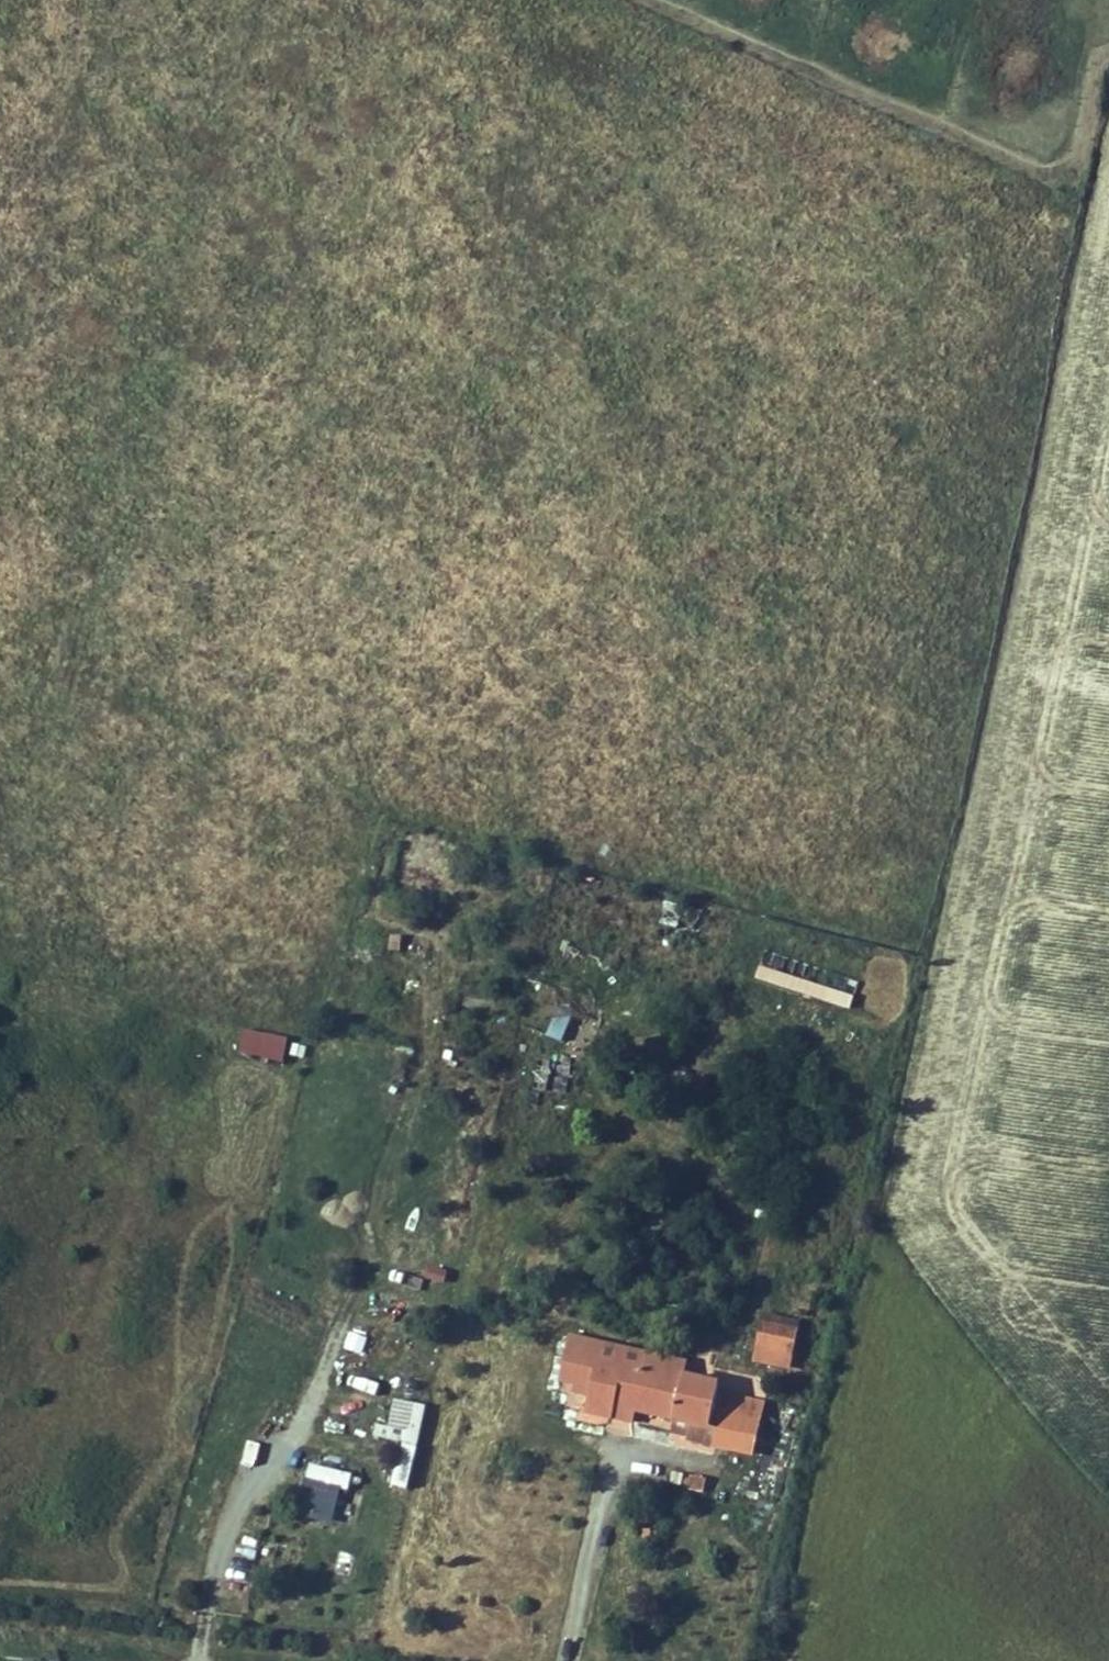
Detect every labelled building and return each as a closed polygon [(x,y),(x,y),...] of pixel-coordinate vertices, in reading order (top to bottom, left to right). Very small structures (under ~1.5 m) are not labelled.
[(696,930),(700,908),(664,902),(660,924),(696,930)] [(849,1008),(854,993),(788,973),(791,961),(763,952),(754,979),(849,1008)] [(562,1042),(573,1012),(556,1005),(544,1035),(562,1042)] [(283,1061),(287,1037),(242,1031),(238,1055),(283,1061)] [(752,1361),(791,1370),(802,1320),(763,1311),(752,1361)] [(681,1357),(686,1338),(608,1319),(604,1338),(681,1357)] [(671,1402),(681,1357),(604,1338),(581,1333),(574,1360),(588,1366),(583,1393),(610,1400),(613,1389),(671,1402)] [(719,1366),(681,1357),(671,1402),(686,1406),(692,1377),(715,1383),(719,1366)] [(683,1418),(707,1424),(708,1419),(714,1390),(715,1383),(692,1377),(683,1418)] [(724,1392),(714,1390),(708,1419),(719,1421),(724,1392)] [(758,1398),(724,1392),(719,1421),(752,1429),(758,1398)] [(397,1441),(391,1485),(411,1488),(422,1403),(391,1400),(386,1440),(397,1441)] [(333,1525),(348,1474),(310,1462),(294,1513),(333,1525)]
